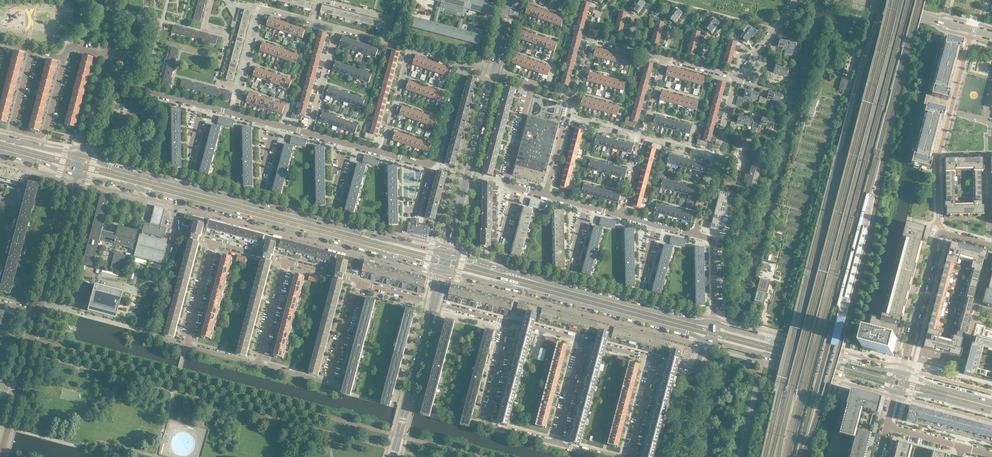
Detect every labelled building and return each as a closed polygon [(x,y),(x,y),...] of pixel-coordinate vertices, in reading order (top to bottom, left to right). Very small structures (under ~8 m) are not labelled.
[(312,3),(308,1),(309,0),(308,0),(306,0),(304,7),(311,9),(312,3)] [(410,27),(479,45),(481,36),(460,31),(461,28),(466,9),(487,14),(490,3),(487,2),(488,0),(433,0),(439,2),(433,24),(412,18),(410,27)] [(641,1),(642,0),(637,0),(635,4),(641,9),(645,4),(641,1)] [(955,4),(972,8),(974,0),(957,0),(955,4)] [(589,9),(590,3),(583,1),(581,7),(589,9)] [(638,14),(641,9),(635,4),(631,8),(630,8),(628,10),(634,14),(635,12),(638,14)] [(327,13),(329,5),(326,5),(326,6),(322,5),(320,12),(327,13)] [(333,15),(335,9),(331,7),(331,6),(329,5),(327,13),(333,15)] [(203,13),(204,8),(198,7),(196,13),(204,15),(204,13),(203,13)] [(682,14),(678,11),(680,9),(677,7),(675,9),(672,13),(678,18),(682,14)] [(339,17),(341,9),(339,8),(339,10),(335,9),(333,15),(339,17)] [(250,16),(251,12),(245,10),(243,17),(251,19),(251,16),(250,16)] [(626,19),(627,13),(620,11),(618,17),(626,19)] [(352,20),(354,12),(352,12),(351,13),(347,12),(346,18),(352,20)] [(358,22),(360,15),(356,14),(356,13),(354,12),(352,20),(358,22)] [(201,21),(202,17),(203,18),(204,15),(196,13),(194,20),(201,21)] [(674,23),(678,18),(672,13),(668,18),(667,17),(665,20),(670,24),(672,22),(674,23)] [(364,23),(367,15),(364,15),(364,16),(360,15),(358,22),(364,23)] [(716,22),(714,20),(716,18),(713,16),(712,18),(708,23),(715,28),(718,23),(716,22)] [(250,21),(251,19),(243,17),(241,23),(248,25),(249,21),(250,21)] [(377,27),(379,19),(377,18),(376,20),(372,18),(371,25),(377,27)] [(384,28),(385,22),(381,21),(381,19),(379,19),(377,27),(384,28)] [(584,27),(586,21),(578,19),(576,25),(584,27)] [(663,29),(664,23),(657,21),(655,27),(663,29)] [(247,28),(248,25),(241,23),(240,29),(248,31),(248,29),(247,28)] [(711,33),(715,28),(708,23),(704,28),(703,27),(701,29),(707,33),(708,31),(711,33)] [(178,34),(180,26),(178,26),(177,27),(173,26),(172,32),(178,34)] [(754,33),(751,30),(752,28),(750,26),(748,28),(744,32),(751,38),(754,33)] [(191,37),(193,30),(190,29),(190,30),(186,29),(184,36),(191,37)] [(247,34),(248,31),(240,29),(238,35),(245,37),(246,33),(247,34)] [(621,37),(623,31),(615,29),(613,35),(621,37)] [(197,39),(199,33),(195,32),(195,30),(193,30),(191,37),(197,39)] [(699,38),(700,32),(693,30),(691,36),(699,38)] [(325,39),(327,33),(319,31),(318,37),(325,39)] [(581,39),(582,33),(575,31),(573,37),(581,39)] [(203,41),(205,33),(203,32),(203,34),(199,33),(197,39),(203,41)] [(747,43),(751,38),(744,32),(740,37),(739,36),(738,39),(743,43),(745,41),(747,43)] [(210,42),(211,36),(207,35),(208,34),(205,33),(203,41),(210,42)] [(243,41),(245,37),(238,35),(236,42),(244,44),(245,41),(243,41)] [(216,44),(218,36),(216,36),(215,37),(211,36),(210,42),(216,44)] [(946,38),(941,36),(908,164),(911,165),(929,170),(932,161),(930,160),(941,119),(943,119),(945,111),(940,109),(942,99),(947,101),(950,92),(948,92),(959,50),(961,51),(963,42),(950,39),(946,38)] [(658,47),(659,41),(652,39),(650,45),(658,47)] [(735,48),(737,42),(729,40),(728,46),(735,48)] [(786,49),(788,42),(780,40),(778,47),(783,48),(783,49),(785,50),(786,49)] [(244,46),(244,44),(236,42),(235,48),(241,50),(242,46),(244,46)] [(793,51),(795,45),(796,46),(797,43),(794,43),(794,44),(788,42),(786,49),(793,51)] [(578,51),(579,45),(572,43),(570,49),(578,51)] [(177,53),(178,49),(172,47),(170,54),(178,56),(179,54),(177,53)] [(240,54),(241,50),(235,48),(233,54),(241,56),(241,54),(240,54)] [(694,56),(696,50),(688,48),(687,54),(694,56)] [(22,59),(24,54),(22,53),(22,52),(17,50),(16,52),(14,51),(10,65),(20,68),(21,62),(22,63),(23,59),(22,59)] [(398,58),(400,52),(393,50),(391,56),(398,58)] [(240,59),(241,56),(233,54),(231,61),(238,62),(239,59),(240,59)] [(91,64),(92,58),(91,57),(90,56),(85,55),(85,56),(83,56),(79,70),(89,72),(90,66),(91,66),(91,64)] [(730,66),(732,60),(724,58),(723,64),(730,66)] [(55,68),(56,62),(54,62),(54,60),(49,59),(49,60),(47,60),(43,74),(53,76),(54,71),(55,68)] [(174,66),(175,62),(168,60),(167,66),(175,68),(175,66),(174,66)] [(237,66),(238,62),(231,61),(230,67),(238,69),(238,67),(237,66)] [(573,69),(575,63),(567,61),(565,67),(573,69)] [(652,70),(653,64),(646,62),(644,68),(652,70)] [(18,76),(19,73),(20,68),(10,65),(7,79),(16,81),(18,76)] [(174,71),(175,68),(167,66),(165,73),(172,74),(173,70),(174,71)] [(780,75),(782,68),(775,66),(773,73),(780,75)] [(787,77),(789,70),(782,68),(780,75),(787,77)] [(87,78),(89,72),(79,70),(75,83),(85,86),(87,80),(88,78),(87,78)] [(171,78),(172,74),(165,73),(163,79),(171,81),(172,79),(171,78)] [(233,79),(235,75),(228,73),(226,80),(234,82),(235,79),(233,79)] [(51,85),(52,82),(51,81),(53,76),(43,74),(39,88),(49,90),(50,85),(51,85)] [(477,83),(478,79),(477,79),(477,78),(475,78),(468,77),(466,84),(476,87),(476,85),(477,85),(477,84),(477,83)] [(14,90),(15,87),(16,81),(7,79),(3,93),(13,95),(14,90)] [(168,87),(169,83),(171,83),(171,81),(163,79),(162,86),(168,87)] [(568,87),(570,81),(562,79),(561,85),(568,87)] [(848,81),(841,79),(838,90),(846,92),(848,81)] [(187,88),(189,80),(186,80),(186,81),(182,80),(180,86),(187,88)] [(193,90),(195,83),(191,82),(191,81),(189,80),(187,88),(193,90)] [(724,89),(726,83),(718,81),(717,87),(724,89)] [(83,92),(85,86),(75,83),(72,97),(81,100),(83,94),(84,92),(83,92)] [(199,91),(201,83),(199,83),(199,84),(195,83),(193,90),(199,91)] [(475,90),(476,88),(475,88),(476,87),(466,84),(464,91),(474,94),(475,90)] [(212,95),(214,87),(212,86),(211,88),(207,86),(206,93),(212,95)] [(513,97),(515,89),(509,87),(507,86),(507,87),(506,87),(505,91),(504,91),(504,92),(504,94),(513,97)] [(218,96),(220,90),(216,89),(216,87),(214,87),(212,95),(218,96)] [(47,99),(48,95),(49,90),(39,88),(36,101),(45,104),(47,99)] [(225,98),(227,90),(224,90),(224,91),(220,90),(218,96),(225,98)] [(231,100),(233,93),(229,92),(229,91),(227,90),(225,98),(231,100)] [(750,99),(752,92),(745,90),(744,97),(750,99)] [(473,98),(474,94),(464,91),(462,99),(472,101),(472,99),(473,100),(473,98)] [(757,100),(759,93),(752,92),(750,99),(757,100)] [(773,100),(775,93),(768,92),(767,99),(773,100)] [(12,101),(11,100),(13,95),(3,93),(0,105),(0,107),(9,109),(10,104),(11,104),(12,101)] [(780,102),(782,95),(775,93),(773,100),(780,102)] [(512,104),(513,98),(513,97),(504,94),(503,96),(503,97),(502,101),(512,104)] [(80,106),(81,100),(72,97),(68,111),(78,114),(79,108),(80,108),(80,106)] [(472,104),(472,103),(472,101),(462,99),(460,106),(470,108),(471,104),(472,104)] [(811,99),(807,113),(814,115),(817,101),(811,99)] [(43,113),(44,109),(45,104),(36,101),(32,115),(42,118),(43,113)] [(510,111),(512,104),(502,101),(501,105),(500,105),(500,107),(501,107),(500,109),(510,111)] [(469,112),(470,108),(460,106),(459,113),(468,116),(469,114),(469,113),(469,112)] [(8,114),(9,109),(0,107),(0,123),(3,124),(3,123),(5,123),(7,118),(8,114)] [(180,119),(180,113),(179,109),(170,109),(170,119),(180,119)] [(305,117),(306,111),(299,109),(297,114),(297,115),(302,116),(305,117)] [(508,118),(509,112),(510,111),(500,109),(500,110),(499,110),(499,112),(498,116),(508,118)] [(76,122),(77,119),(76,119),(78,114),(68,111),(64,125),(66,126),(66,127),(71,128),(72,127),(74,128),(76,122)] [(468,119),(468,117),(468,116),(459,113),(457,120),(466,123),(467,119),(468,119)] [(40,126),(41,123),(40,123),(42,118),(32,115),(28,129),(30,130),(30,131),(35,133),(36,131),(38,132),(39,126),(40,126)] [(543,124),(544,119),(528,115),(527,120),(543,124)] [(638,123),(639,117),(632,115),(630,121),(635,123),(638,123)] [(506,126),(508,118),(498,116),(497,120),(496,121),(497,121),(496,123),(506,126)] [(743,126),(744,124),(745,117),(739,116),(737,123),(737,124),(737,125),(743,126)] [(225,126),(227,119),(219,117),(217,124),(218,124),(217,127),(221,128),(221,125),(225,126)] [(750,126),(751,121),(753,122),(754,120),(752,119),(745,117),(744,124),(750,126)] [(767,126),(768,119),(762,117),(760,124),(767,126)] [(180,135),(180,119),(170,119),(171,135),(180,135)] [(233,128),(235,121),(227,119),(225,126),(233,128)] [(558,128),(559,123),(544,119),(543,124),(558,128)] [(773,128),(775,121),(768,119),(767,126),(773,128)] [(465,127),(466,123),(457,120),(455,127),(464,130),(465,128),(465,129),(466,127),(465,127)] [(541,128),(543,124),(527,120),(526,124),(541,128)] [(504,133),(506,127),(506,126),(496,123),(496,125),(495,125),(495,126),(494,130),(504,133)] [(540,133),(541,128),(526,124),(525,129),(540,133)] [(557,133),(558,128),(543,124),(541,128),(557,133)] [(221,128),(217,127),(212,125),(208,141),(217,144),(221,128)] [(464,133),(464,132),(464,130),(455,127),(453,135),(462,137),(464,133)] [(252,138),(252,133),(252,128),(243,129),(243,138),(252,138)] [(378,136),(380,130),(372,128),(371,134),(370,134),(375,135),(378,136)] [(556,137),(557,133),(541,128),(540,133),(556,137)] [(582,136),(583,130),(579,129),(576,128),(574,134),(582,136)] [(539,138),(540,133),(525,129),(524,134),(539,138)] [(502,140),(504,133),(494,130),(493,134),(492,136),(493,136),(492,138),(502,140)] [(554,142),(556,137),(540,133),(539,138),(554,142)] [(538,142),(539,138),(524,134),(522,138),(538,142)] [(180,151),(180,135),(171,135),(171,151),(180,151)] [(461,141),(462,139),(462,137),(453,135),(451,142),(461,145),(461,143),(462,142),(461,141)] [(710,143),(712,137),(704,135),(703,140),(703,141),(707,142),(710,143)] [(298,145),(300,138),(292,136),(290,143),(290,146),(293,147),(294,144),(298,145)] [(252,154),(252,138),(243,138),(243,154),(252,154)] [(306,145),(307,140),(300,138),(298,145),(305,147),(306,145)] [(500,147),(502,141),(502,140),(492,138),(492,139),(491,141),(492,141),(490,145),(500,147)] [(537,147),(538,142),(522,138),(521,143),(537,147)] [(553,146),(554,142),(539,138),(538,142),(553,146)] [(213,159),(217,144),(208,141),(204,157),(213,159)] [(460,148),(461,146),(460,146),(461,145),(451,142),(449,149),(459,152),(460,148)] [(552,151),(553,146),(538,142),(537,147),(552,151)] [(535,151),(537,147),(521,143),(520,147),(535,151)] [(290,163),(294,147),(293,147),(290,146),(285,144),(281,160),(290,163)] [(498,155),(500,147),(490,145),(489,149),(489,150),(489,152),(498,155)] [(759,176),(763,161),(762,161),(766,148),(757,146),(755,153),(747,151),(745,156),(749,157),(745,172),(741,171),(740,177),(749,179),(747,187),(755,189),(758,176),(759,176)] [(534,156),(535,151),(520,147),(519,152),(534,156)] [(551,155),(552,151),(537,147),(535,151),(551,155)] [(654,155),(656,149),(651,148),(648,147),(647,153),(654,155)] [(325,157),(325,152),(325,148),(315,148),(316,157),(325,157)] [(457,156),(459,152),(449,149),(447,157),(457,159),(457,157),(458,158),(458,156),(457,156)] [(181,168),(180,151),(171,151),(171,168),(181,168)] [(550,160),(551,155),(535,151),(534,156),(550,160)] [(496,162),(498,156),(498,155),(489,152),(488,154),(487,155),(488,155),(487,159),(496,162)] [(533,160),(534,156),(519,152),(518,156),(533,160)] [(253,170),(252,154),(243,154),(244,171),(253,170)] [(370,164),(372,157),(364,155),(363,162),(362,165),(366,166),(367,163),(370,164)] [(532,165),(533,160),(518,156),(516,161),(532,165)] [(548,164),(550,160),(534,156),(533,160),(548,164)] [(209,175),(213,159),(204,157),(200,173),(209,175)] [(325,173),(325,157),(316,157),(316,173),(325,173)] [(378,166),(380,159),(372,157),(370,164),(378,166)] [(456,162),(457,161),(456,161),(457,159),(447,157),(445,164),(451,166),(453,167),(453,166),(455,167),(456,162)] [(982,158),(944,159),(945,172),(953,172),(954,172),(954,169),(973,169),(973,171),(980,171),(982,171),(982,158)] [(494,169),(496,162),(487,159),(486,163),(485,163),(485,165),(485,167),(494,169)] [(286,178),(290,163),(281,160),(277,176),(286,178)] [(547,169),(548,164),(533,160),(532,165),(547,169)] [(531,170),(532,165),(516,161),(515,166),(531,170)] [(366,166),(362,165),(358,164),(353,180),(362,182),(366,166)] [(546,174),(547,169),(532,165),(531,170),(546,174)] [(543,183),(546,174),(531,170),(515,166),(513,175),(543,183)] [(19,173),(19,172),(0,167),(0,181),(12,184),(12,182),(16,183),(16,182),(17,182),(22,184),(25,174),(19,173)] [(397,176),(397,171),(397,167),(388,167),(388,176),(397,176)] [(492,176),(494,170),(494,169),(485,167),(484,168),(483,170),(484,170),(483,174),(484,174),(484,175),(486,175),(492,176)] [(253,187),(253,170),(244,171),(244,187),(253,187)] [(445,180),(446,180),(447,177),(448,175),(447,174),(437,171),(437,175),(436,178),(435,180),(434,183),(433,187),(444,190),(446,184),(445,183),(445,180)] [(325,190),(325,173),(316,173),(316,190),(325,190)] [(281,194),(286,178),(277,176),(272,192),(281,194)] [(398,192),(397,176),(388,176),(388,193),(398,192)] [(358,198),(362,182),(353,180),(349,195),(358,198)] [(568,190),(569,184),(562,182),(560,188),(568,190)] [(34,199),(38,186),(28,183),(27,189),(28,189),(27,191),(26,191),(25,197),(34,199)] [(493,190),(493,187),(493,183),(483,183),(482,183),(482,186),(482,189),(483,189),(483,192),(482,193),(481,199),(492,199),(492,195),(492,192),(493,190)] [(441,198),(441,196),(442,195),(444,190),(433,187),(432,190),(432,193),(431,196),(430,199),(429,202),(440,205),(441,199),(441,198)] [(326,206),(325,190),(316,190),(317,206),(326,206)] [(721,226),(730,194),(720,191),(711,224),(710,223),(708,228),(731,234),(732,229),(721,226)] [(398,209),(398,192),(388,193),(389,209),(398,209)] [(92,266),(98,241),(112,245),(113,244),(133,249),(138,231),(118,225),(115,234),(101,230),(110,196),(100,194),(96,211),(95,211),(94,215),(95,215),(87,244),(86,244),(85,247),(86,248),(82,264),(92,266)] [(354,213),(358,198),(349,195),(345,211),(354,213)] [(31,213),(34,199),(25,197),(23,202),(24,203),(23,205),(22,205),(21,210),(31,213)] [(492,206),(492,203),(492,199),(481,199),(481,205),(482,206),(482,208),(481,209),(481,215),(492,215),(492,211),(492,208),(492,206)] [(537,208),(539,201),(531,199),(529,206),(529,209),(532,210),(533,207),(537,208)] [(544,210),(546,203),(539,201),(537,208),(544,210)] [(640,209),(642,203),(634,201),(633,207),(640,209)] [(437,214),(437,211),(438,211),(440,205),(429,202),(428,206),(428,209),(427,211),(426,214),(425,218),(435,220),(436,220),(437,218),(436,217),(437,214)] [(945,202),(946,215),(983,214),(983,206),(981,206),(981,202),(972,202),(973,206),(954,206),(954,202),(945,202)] [(165,209),(154,206),(149,224),(160,227),(165,209)] [(529,226),(533,210),(532,210),(529,209),(524,208),(520,223),(529,226)] [(398,225),(398,209),(389,209),(389,225),(398,225)] [(27,226),(31,213),(21,210),(19,216),(20,216),(20,218),(19,218),(17,224),(27,226)] [(564,220),(564,215),(563,211),(554,211),(554,220),(564,220)] [(190,227),(192,216),(192,217),(187,215),(186,214),(186,215),(186,216),(185,220),(184,220),(183,225),(190,227)] [(492,222),(492,219),(492,215),(481,215),(481,221),(482,222),(482,224),(481,225),(481,231),(491,231),(492,231),(492,227),(492,224),(492,222)] [(207,229),(209,221),(201,219),(200,218),(200,219),(193,217),(193,216),(192,216),(190,227),(189,230),(193,231),(195,222),(204,225),(203,228),(207,229)] [(607,227),(609,220),(601,218),(599,225),(603,226),(607,227)] [(427,235),(428,225),(418,223),(418,219),(411,219),(410,222),(409,222),(407,232),(412,233),(427,235)] [(564,228),(564,224),(564,220),(554,220),(555,228),(564,228)] [(614,229),(616,222),(609,220),(607,227),(614,229)] [(244,242),(247,231),(237,228),(209,221),(207,229),(206,231),(207,232),(211,233),(215,234),(219,235),(228,237),(233,238),(233,236),(234,237),(236,237),(235,239),(240,240),(244,242)] [(199,239),(200,236),(201,237),(201,234),(202,233),(206,235),(207,232),(206,231),(207,229),(203,228),(204,225),(195,222),(193,231),(192,234),(193,235),(192,238),(191,241),(190,241),(187,254),(196,257),(199,243),(198,243),(199,239)] [(163,237),(165,229),(144,223),(142,232),(140,231),(140,233),(145,234),(146,233),(149,234),(149,235),(167,240),(166,240),(167,238),(163,237)] [(525,242),(529,226),(520,223),(516,239),(525,242)] [(900,324),(924,236),(926,229),(905,223),(904,227),(880,318),(897,323),(900,324)] [(24,240),(27,226),(17,224),(16,228),(16,230),(17,230),(16,232),(15,232),(14,237),(24,240)] [(603,228),(599,227),(594,226),(590,242),(599,244),(603,229),(603,228)] [(564,236),(564,228),(555,228),(555,237),(564,236)] [(634,239),(634,234),(634,229),(624,229),(625,239),(634,239)] [(262,244),(264,235),(256,233),(247,231),(244,242),(249,243),(253,244),(257,245),(262,246),(262,244)] [(491,238),(491,235),(491,231),(481,231),(480,231),(480,234),(480,237),(481,237),(481,240),(480,241),(480,247),(480,248),(486,248),(490,248),(490,247),(491,247),(491,243),(491,240),(491,238)] [(160,264),(166,243),(167,240),(149,235),(149,234),(146,233),(145,234),(140,233),(133,256),(149,260),(160,264)] [(272,243),(273,237),(272,237),(272,238),(265,236),(265,235),(264,235),(262,244),(266,245),(267,241),(272,243)] [(564,244),(564,240),(564,236),(555,237),(555,245),(564,244)] [(677,245),(679,238),(671,236),(669,243),(673,244),(677,245)] [(20,254),(24,240),(14,237),(12,243),(13,243),(13,245),(12,245),(10,251),(20,254)] [(279,250),(281,240),(273,238),(273,237),(272,243),(276,244),(275,249),(279,250)] [(685,247),(686,240),(679,238),(677,245),(685,247)] [(520,257),(525,242),(516,239),(511,255),(520,257)] [(634,255),(634,242),(634,239),(625,239),(625,255),(634,255)] [(271,258),(272,255),(273,256),(275,249),(276,244),(272,243),(267,241),(266,245),(265,251),(264,253),(265,254),(264,257),(263,260),(262,260),(259,273),(268,276),(271,262),(270,262),(271,258)] [(325,263),(328,252),(311,248),(298,244),(290,242),(287,253),(292,254),(300,256),(305,257),(305,255),(308,256),(307,258),(312,259),(311,262),(319,265),(320,262),(324,263),(325,263)] [(595,260),(599,244),(590,242),(586,258),(595,260)] [(988,253),(950,243),(945,262),(954,264),(957,265),(959,257),(973,260),(971,268),(972,269),(981,271),(984,260),(986,260),(988,253)] [(564,253),(564,244),(555,245),(555,253),(564,253)] [(673,247),(669,246),(664,245),(660,260),(669,263),(673,247)] [(704,257),(704,252),(704,248),(695,248),(695,257),(704,257)] [(16,267),(20,254),(10,251),(9,257),(10,257),(9,259),(8,259),(7,264),(16,267)] [(127,267),(128,261),(125,260),(126,255),(114,252),(110,269),(122,272),(124,266),(127,267)] [(333,265),(337,254),(328,252),(325,263),(329,264),(333,265)] [(564,261),(564,256),(564,253),(555,253),(555,261),(564,261)] [(192,270),(196,257),(187,254),(183,268),(192,270)] [(337,269),(339,260),(344,261),(345,256),(344,256),(344,257),(337,255),(337,254),(333,265),(334,265),(333,268),(337,269)] [(634,271),(634,259),(634,255),(625,255),(625,271),(634,271)] [(229,270),(232,258),(224,256),(221,267),(229,270)] [(704,273),(704,260),(704,257),(695,257),(695,274),(704,273)] [(359,266),(358,266),(359,261),(360,262),(360,260),(359,260),(359,261),(354,259),(353,259),(349,258),(348,263),(346,271),(356,274),(359,266)] [(591,276),(595,260),(586,258),(582,274),(591,276)] [(343,277),(344,274),(345,275),(346,271),(348,263),(344,261),(339,260),(337,269),(336,272),(337,273),(336,275),(336,279),(334,279),(331,293),(340,295),(343,281),(342,281),(343,277)] [(665,279),(669,263),(660,260),(656,276),(665,279)] [(565,269),(564,261),(555,261),(555,269),(565,269)] [(370,274),(373,264),(372,264),(370,262),(370,263),(369,262),(369,263),(365,262),(362,272),(366,273),(369,274),(370,274)] [(13,281),(16,267),(7,264),(5,270),(6,270),(6,273),(5,272),(3,278),(13,281)] [(378,276),(381,266),(377,265),(377,264),(376,264),(374,265),(373,264),(370,274),(371,274),(374,275),(378,276)] [(386,278),(388,268),(387,268),(385,266),(385,267),(385,266),(385,267),(381,266),(378,276),(381,277),(385,278),(386,278)] [(226,281),(229,270),(221,267),(218,279),(226,281)] [(188,284),(192,270),(183,268),(179,281),(188,284)] [(393,280),(396,270),(392,269),(392,268),(390,269),(388,268),(386,278),(387,278),(390,279),(393,280)] [(401,282),(404,272),(402,272),(401,270),(401,271),(400,271),(396,270),(393,280),(397,281),(400,282),(401,282)] [(635,288),(635,274),(634,271),(625,271),(626,288),(635,288)] [(409,284),(412,274),(408,273),(408,272),(407,273),(407,272),(405,273),(404,272),(401,282),(402,282),(405,283),(409,284)] [(264,289),(268,276),(259,273),(255,287),(264,289)] [(705,290),(704,277),(704,273),(695,274),(695,290),(705,290)] [(417,286),(419,277),(418,276),(416,275),(412,274),(409,284),(412,285),(416,286),(417,286)] [(301,289),(304,277),(296,275),(293,286),(301,289)] [(425,288),(428,280),(428,278),(426,277),(426,278),(423,277),(423,276),(421,277),(419,277),(417,286),(418,286),(421,287),(425,288)] [(663,287),(665,279),(656,276),(652,292),(661,294),(663,287)] [(13,281),(3,278),(2,284),(3,284),(2,286),(1,286),(0,290),(0,292),(9,294),(13,281)] [(223,293),(226,281),(218,279),(215,291),(223,293)] [(185,297),(188,284),(179,281),(176,295),(185,297)] [(759,283),(754,303),(763,305),(769,286),(761,284),(759,283)] [(457,297),(459,287),(458,287),(456,285),(453,285),(453,284),(451,284),(450,286),(448,294),(449,294),(449,295),(453,296),(456,297),(457,297)] [(122,292),(95,285),(94,285),(89,302),(87,311),(104,315),(115,318),(115,316),(117,309),(122,292)] [(298,300),(301,289),(293,286),(290,298),(298,300)] [(260,303),(264,289),(255,287),(252,301),(260,303)] [(464,299),(467,288),(463,287),(461,287),(459,287),(457,297),(458,297),(461,298),(464,299)] [(472,301),(475,291),(473,291),(472,289),(471,289),(467,288),(464,299),(468,300),(471,301),(472,301)] [(991,306),(991,291),(987,290),(985,289),(982,303),(991,306)] [(705,306),(705,293),(705,290),(695,290),(696,306),(705,306)] [(220,304),(223,293),(215,291),(212,302),(220,304)] [(480,303),(483,293),(479,291),(478,291),(476,292),(475,291),(472,301),(473,301),(476,302),(480,303)] [(336,308),(339,296),(340,295),(331,293),(327,306),(336,308)] [(488,305),(490,295),(489,295),(487,293),(487,294),(487,293),(487,294),(483,293),(480,303),(483,304),(487,305),(488,305)] [(181,311),(185,297),(176,295),(172,309),(181,311)] [(495,307),(498,297),(494,296),(494,295),(491,296),(490,295),(488,305),(489,305),(492,306),(495,307)] [(503,309),(506,299),(504,299),(503,297),(502,298),(502,297),(502,298),(498,297),(495,307),(499,308),(502,309),(503,309)] [(295,312),(298,300),(290,298),(287,310),(295,312)] [(372,315),(375,303),(376,300),(367,298),(363,313),(372,315)] [(511,311),(514,301),(510,300),(510,299),(509,299),(507,300),(506,299),(503,309),(504,309),(507,310),(511,311)] [(257,316),(260,303),(252,301),(248,314),(257,316)] [(217,316),(220,304),(212,302),(208,314),(217,316)] [(532,313),(534,307),(518,303),(516,313),(526,316),(527,312),(532,313)] [(332,322),(336,309),(336,308),(327,306),(323,320),(332,322)] [(548,322),(551,312),(551,311),(542,309),(534,307),(532,313),(536,314),(535,318),(539,319),(539,322),(546,324),(547,321),(548,322)] [(411,325),(415,311),(406,308),(402,323),(411,325)] [(178,324),(181,311),(172,309),(169,322),(178,324)] [(292,323),(295,312),(287,310),(284,321),(292,323)] [(557,324),(559,314),(560,313),(551,311),(551,312),(548,322),(550,322),(557,324)] [(532,333),(534,325),(534,322),(535,318),(536,314),(532,313),(527,312),(526,316),(526,317),(525,320),(523,331),(522,334),(521,334),(520,337),(521,337),(519,342),(528,345),(532,333)] [(368,328),(372,315),(363,313),(359,326),(368,328)] [(577,329),(580,319),(570,316),(560,313),(559,314),(557,324),(550,322),(549,325),(563,329),(564,326),(566,326),(566,325),(567,325),(569,325),(568,327),(570,327),(577,329)] [(214,328),(217,316),(208,314),(205,325),(214,328)] [(253,330),(257,316),(248,314),(244,328),(253,330)] [(892,339),(897,323),(880,318),(871,316),(867,332),(858,330),(854,346),(863,348),(892,356),(896,340),(892,339)] [(451,336),(455,321),(446,319),(442,334),(451,336)] [(586,332),(588,322),(589,321),(580,319),(577,329),(584,331),(586,332)] [(329,335),(332,322),(323,320),(320,333),(329,335)] [(289,335),(292,323),(284,321),(280,333),(289,335)] [(594,334),(597,324),(597,323),(589,321),(588,322),(586,332),(587,332),(594,334)] [(175,336),(176,329),(178,324),(169,322),(165,336),(167,336),(174,338),(174,336),(175,336)] [(408,339),(411,325),(402,323),(399,336),(408,339)] [(604,332),(606,326),(606,325),(597,323),(597,324),(594,334),(598,335),(599,331),(604,332)] [(211,340),(214,328),(205,325),(202,337),(211,340)] [(612,338),(614,328),(606,325),(606,326),(604,332),(608,333),(607,337),(612,338)] [(365,342),(368,328),(359,326),(356,339),(365,342)] [(250,344),(253,330),(244,328),(241,341),(250,344)] [(620,341),(623,331),(623,330),(614,328),(612,338),(619,340),(620,341)] [(490,346),(494,332),(485,329),(482,344),(490,346)] [(936,332),(928,329),(923,348),(960,358),(962,350),(960,350),(963,339),(953,336),(951,344),(937,340),(939,332),(936,332)] [(629,343),(631,333),(632,332),(623,330),(623,331),(620,341),(622,341),(629,343)] [(606,342),(607,340),(607,337),(608,333),(604,332),(599,331),(598,335),(598,336),(597,339),(594,353),(593,353),(592,356),(593,356),(591,361),(600,364),(604,352),(606,342)] [(649,348),(652,338),(642,335),(632,332),(631,333),(629,343),(636,345),(638,345),(638,344),(639,344),(641,345),(640,346),(642,346),(642,347),(649,348)] [(286,347),(289,335),(280,333),(277,345),(286,347)] [(325,349),(329,335),(320,333),(316,347),(325,349)] [(447,349),(451,336),(442,334),(439,347),(447,349)] [(406,345),(408,339),(399,336),(397,343),(406,345)] [(963,374),(974,377),(991,382),(991,341),(975,337),(974,342),(973,344),(972,344),(971,347),(970,346),(969,351),(969,352),(968,355),(967,360),(966,362),(965,367),(964,369),(963,374)] [(658,351),(660,341),(661,340),(652,338),(649,348),(656,350),(658,351)] [(361,355),(365,342),(356,339),(352,353),(361,355)] [(666,353),(669,343),(669,342),(661,340),(660,341),(658,351),(659,351),(666,353)] [(246,357),(248,348),(250,344),(241,341),(238,353),(237,355),(246,357)] [(525,358),(528,345),(519,342),(518,348),(517,348),(517,350),(516,356),(525,358)] [(404,352),(406,345),(397,343),(395,350),(404,352)] [(690,359),(693,350),(691,349),(669,343),(666,353),(670,354),(672,350),(680,352),(679,356),(688,359),(688,358),(690,359)] [(487,360),(490,346),(482,344),(478,357),(487,360)] [(564,358),(566,351),(568,346),(559,344),(556,356),(564,358)] [(283,359),(286,347),(277,345),(274,356),(283,359)] [(540,348),(541,346),(535,345),(533,357),(538,358),(538,360),(544,361),(547,349),(540,348)] [(322,363),(325,349),(316,347),(313,360),(322,363)] [(444,362),(447,349),(439,347),(435,360),(444,362)] [(401,365),(404,352),(395,350),(392,363),(401,365)] [(672,383),(678,363),(679,356),(680,352),(672,350),(670,354),(670,355),(669,358),(667,367),(667,369),(666,372),(665,372),(664,375),(665,375),(663,380),(672,383)] [(358,368),(361,355),(352,353),(349,366),(358,368)] [(521,372),(525,358),(516,356),(514,361),(513,364),(514,364),(512,369),(521,372)] [(561,370),(563,363),(564,358),(556,356),(553,368),(561,370)] [(483,373),(487,360),(478,357),(475,371),(483,373)] [(319,374),(322,363),(313,360),(310,371),(309,374),(318,376),(319,374)] [(440,376),(444,362),(435,360),(432,373),(440,376)] [(597,377),(600,364),(591,361),(590,367),(589,369),(588,375),(597,377)] [(397,379),(401,365),(392,363),(388,376),(397,379)] [(636,377),(638,370),(640,365),(631,363),(628,375),(636,377)] [(354,381),(358,368),(349,366),(345,379),(354,381)] [(558,381),(560,374),(561,370),(553,368),(550,379),(558,381)] [(518,385),(521,372),(512,369),(511,375),(510,375),(510,377),(509,383),(518,385)] [(480,386),(483,373),(475,371),(471,384),(480,386)] [(437,389),(440,376),(432,373),(428,387),(437,389)] [(593,391),(597,377),(588,375),(586,380),(585,383),(586,383),(584,388),(593,391)] [(633,389),(635,382),(636,377),(628,375),(625,387),(633,389)] [(394,392),(397,379),(388,376),(385,390),(394,392)] [(350,396),(354,381),(345,379),(341,394),(350,396)] [(555,393),(557,386),(558,381),(550,379),(547,391),(555,393)] [(669,396),(672,383),(663,380),(662,386),(661,388),(660,394),(669,396)] [(514,399),(518,385),(509,383),(507,388),(506,391),(507,391),(505,396),(514,399)] [(476,399),(480,386),(471,384),(468,397),(476,399)] [(689,406),(694,386),(687,385),(683,405),(689,406)] [(433,402),(437,389),(428,387),(425,400),(433,402)] [(630,400),(632,393),(633,389),(625,387),(622,398),(630,400)] [(590,404),(593,391),(584,388),(583,394),(582,394),(582,396),(581,402),(590,404)] [(390,406),(394,392),(385,390),(381,404),(390,406)] [(881,398),(878,397),(850,390),(846,404),(838,434),(849,437),(844,456),(865,456),(881,398)] [(552,405),(554,397),(555,393),(547,391),(544,402),(552,405)] [(665,410),(669,396),(660,394),(659,399),(658,399),(657,402),(658,402),(656,407),(665,410)] [(511,412),(514,399),(505,396),(504,402),(503,402),(502,404),(503,405),(502,410),(511,412)] [(473,413),(476,399),(468,397),(464,410),(473,413)] [(627,412),(629,405),(630,400),(622,398),(619,410),(627,412)] [(430,417),(433,402),(425,400),(421,415),(430,417)] [(549,416),(551,409),(552,405),(544,402),(540,414),(549,416)] [(586,418),(590,404),(581,402),(579,407),(578,410),(579,410),(577,415),(586,418)] [(936,413),(910,406),(906,421),(927,427),(927,428),(928,428),(928,429),(932,429),(933,429),(933,428),(991,444),(991,428),(936,413)] [(662,423),(665,410),(656,407),(655,413),(654,413),(654,415),(653,421),(662,423)] [(470,424),(473,413),(464,410),(461,422),(460,425),(469,427),(470,424)] [(507,426),(511,412),(502,410),(500,415),(499,418),(499,421),(498,424),(507,426)] [(624,424),(626,417),(627,412),(619,410),(616,421),(624,424)] [(546,428),(548,421),(549,416),(540,414),(537,426),(546,428)] [(583,431),(586,418),(577,415),(576,421),(575,421),(575,423),(575,424),(574,429),(583,431)] [(621,435),(623,428),(624,424),(616,421),(612,433),(621,435)] [(658,437),(662,423),(653,421),(651,426),(650,429),(651,429),(649,435),(658,437)] [(579,445),(583,431),(574,429),(572,434),(571,437),(571,440),(570,443),(579,445)] [(618,447),(620,440),(621,435),(612,433),(609,445),(618,447)] [(655,450),(658,437),(649,435),(648,440),(647,440),(647,442),(647,443),(646,448),(655,450)] [(896,448),(894,453),(895,454),(894,456),(895,456),(908,456),(911,445),(898,442),(898,444),(897,444),(896,448)] [(655,450),(646,448),(644,453),(643,456),(653,456),(655,450)]
